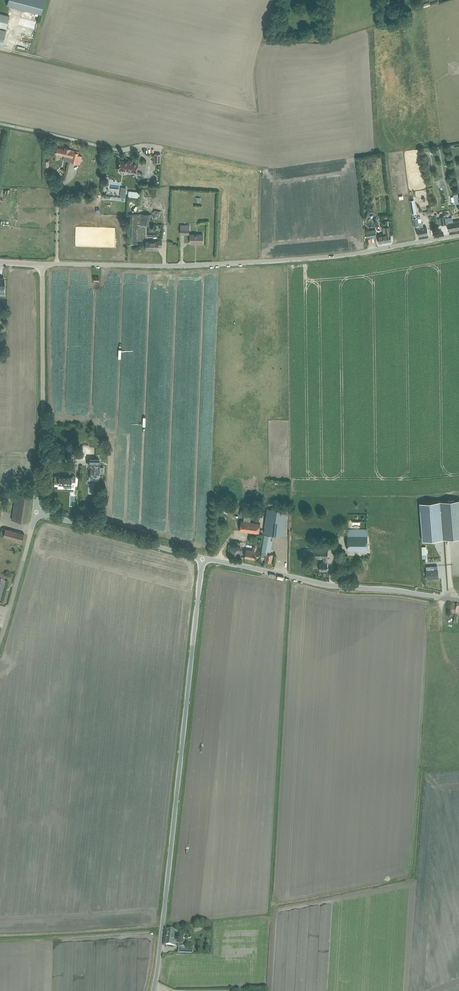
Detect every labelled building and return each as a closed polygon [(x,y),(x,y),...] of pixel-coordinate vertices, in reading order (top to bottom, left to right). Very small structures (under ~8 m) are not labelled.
[(41,14),(44,0),(8,0),(7,5),(41,14)] [(6,29),(9,16),(0,13),(0,28),(6,29)] [(82,156),(78,155),(79,153),(74,152),(75,151),(71,150),(71,149),(65,148),(65,149),(57,148),(56,154),(73,158),(72,162),(80,164),(82,156)] [(120,160),(119,165),(119,170),(137,172),(138,163),(132,162),(130,162),(120,160)] [(427,227),(423,228),(422,222),(419,223),(418,218),(417,218),(414,200),(410,200),(413,219),(412,219),(414,227),(417,226),(417,229),(418,236),(428,234),(427,227)] [(152,217),(153,215),(137,214),(128,214),(128,244),(137,244),(137,225),(151,225),(151,217),(152,217)] [(449,231),(458,229),(458,220),(453,221),(453,220),(452,220),(446,221),(445,219),(445,218),(445,215),(442,215),(442,217),(440,217),(442,225),(446,224),(448,224),(448,226),(449,231)] [(379,235),(378,236),(379,243),(391,241),(390,232),(391,232),(390,227),(391,227),(390,220),(385,221),(386,227),(382,227),(383,233),(379,234),(379,235)] [(189,234),(189,225),(181,225),(181,234),(189,234)] [(190,234),(190,243),(203,243),(203,234),(190,234)] [(146,250),(158,250),(158,247),(162,247),(162,241),(158,240),(158,242),(146,242),(146,250)] [(104,467),(99,467),(100,460),(90,459),(89,466),(93,467),(92,470),(91,469),(91,476),(99,477),(99,473),(103,473),(104,467)] [(76,482),(76,477),(74,475),(72,477),(72,478),(59,477),(60,476),(55,476),(55,483),(64,484),(64,486),(72,486),(72,481),(76,482)] [(32,496),(27,496),(16,494),(12,519),(28,522),(32,496)] [(440,501),(443,539),(458,538),(458,499),(440,501)] [(440,501),(420,503),(423,540),(443,539),(440,501)] [(287,510),(267,508),(264,533),(284,535),(287,510)] [(240,515),(255,517),(256,512),(253,512),(253,511),(241,509),(240,515)] [(240,531),(259,533),(260,523),(240,521),(240,531)] [(20,532),(2,527),(0,533),(0,535),(17,540),(22,541),(24,533),(20,532)] [(348,529),(347,549),(367,550),(368,529),(348,529)] [(262,552),(261,557),(262,557),(262,556),(265,557),(265,560),(271,561),(272,558),(273,554),(272,554),(273,554),(270,553),(271,548),(272,540),(270,539),(271,535),(264,534),(262,552)] [(232,555),(241,556),(242,550),(239,549),(240,542),(235,541),(234,544),(230,544),(229,546),(231,546),(229,556),(231,556),(232,555)] [(254,559),(255,554),(256,546),(253,546),(253,550),(251,549),(246,548),(245,557),(254,559)] [(320,551),(306,551),(306,557),(324,557),(324,563),(320,563),(320,565),(320,570),(327,570),(327,565),(328,551),(324,551),(324,548),(320,548),(320,551)] [(438,577),(438,572),(438,569),(437,565),(434,566),(434,570),(426,571),(427,578),(438,577)] [(450,613),(458,615),(458,605),(456,604),(456,605),(452,604),(450,613)] [(166,944),(171,945),(176,946),(177,941),(173,941),(174,930),(167,929),(166,944)]
